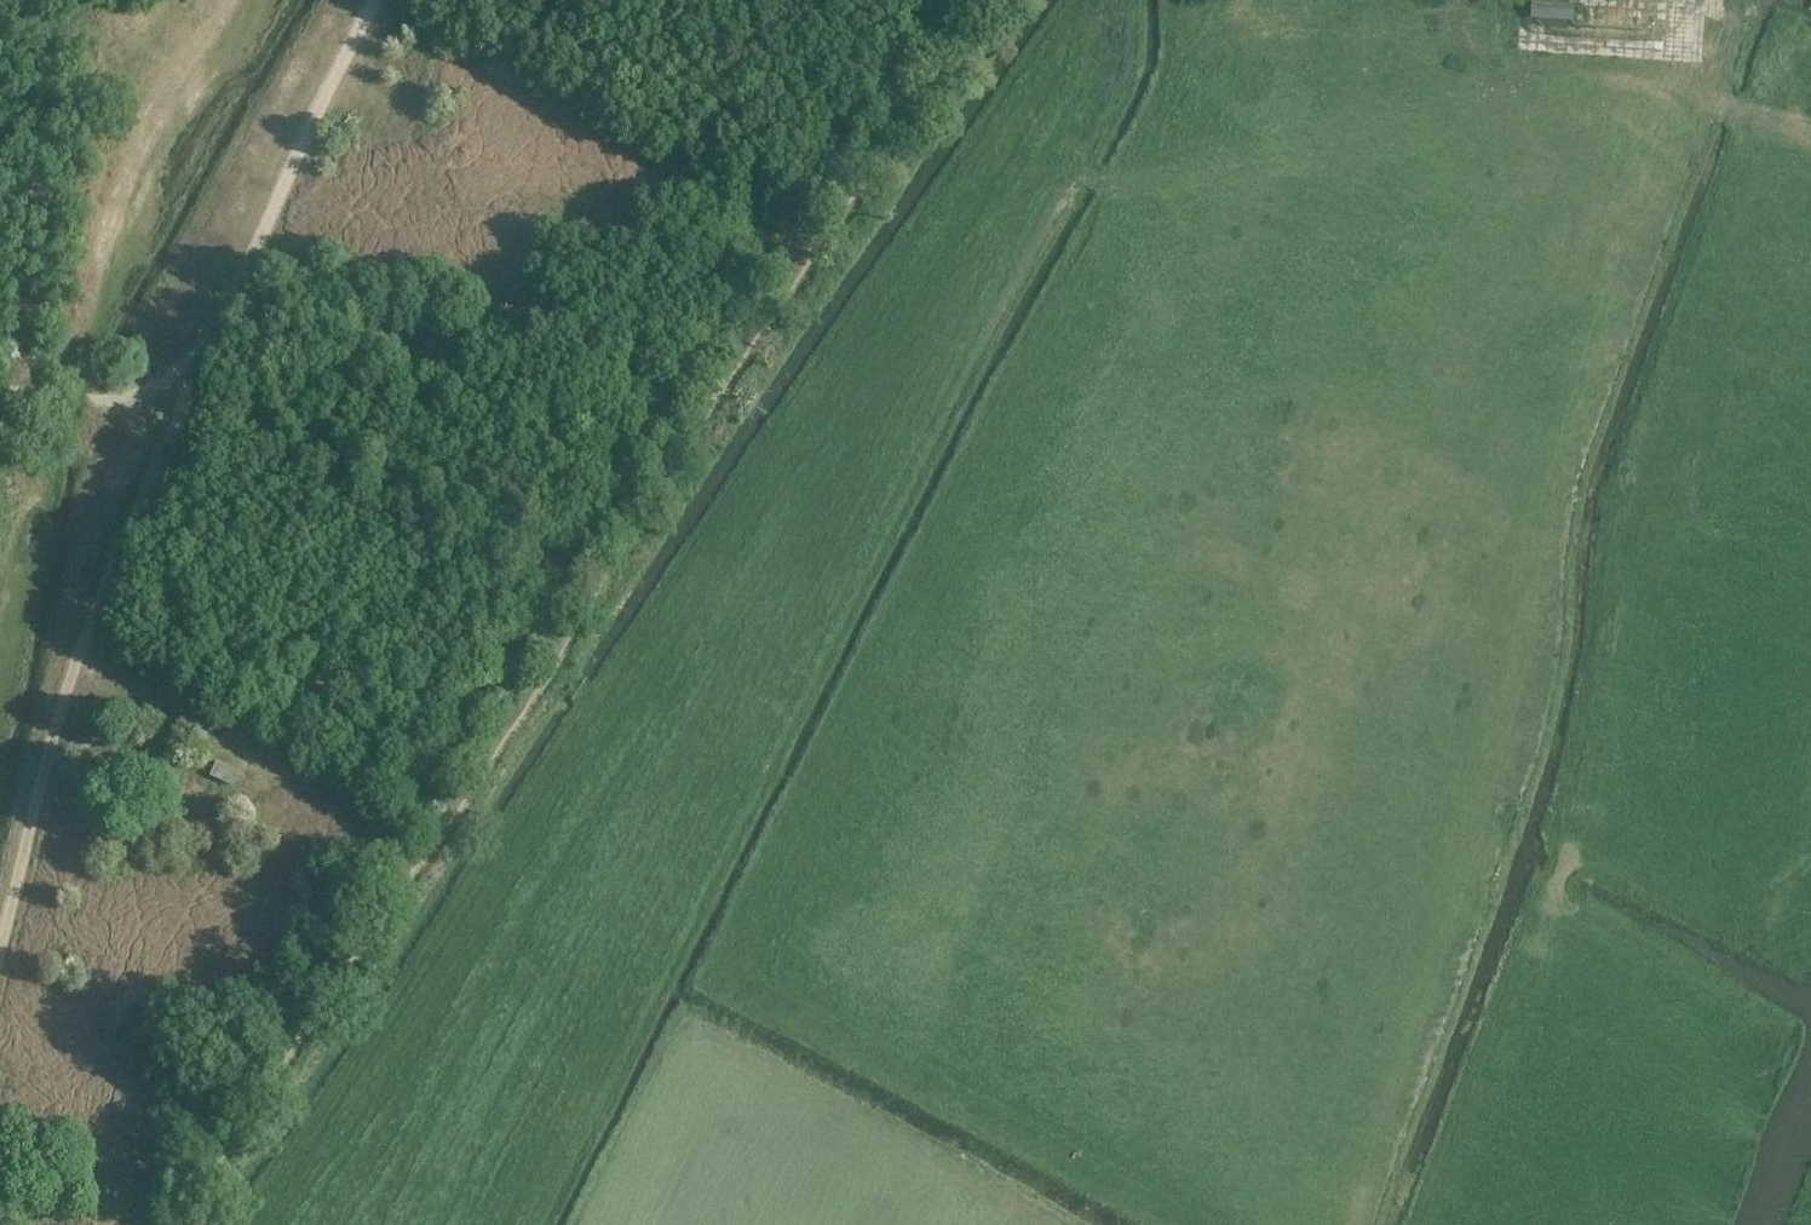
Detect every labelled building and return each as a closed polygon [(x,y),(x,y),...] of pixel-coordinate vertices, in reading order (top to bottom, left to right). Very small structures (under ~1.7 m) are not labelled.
[(1533,1),(1532,19),(1575,21),(1576,4),(1533,1)] [(229,787),(235,772),(218,764),(211,779),(229,787)]
